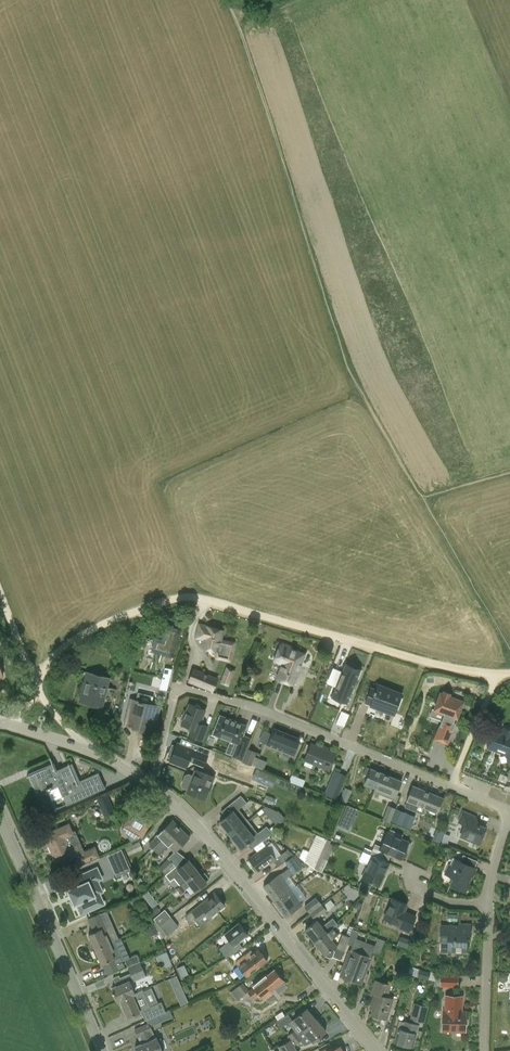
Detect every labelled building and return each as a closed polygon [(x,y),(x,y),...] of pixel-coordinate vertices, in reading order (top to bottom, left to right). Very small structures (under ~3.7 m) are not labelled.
[(200,624),(196,637),(204,639),(202,648),(217,652),(216,656),(229,659),(234,642),(221,638),(223,630),(200,624)] [(148,634),(140,661),(151,664),(157,645),(163,647),(161,653),(172,657),(181,629),(169,625),(165,639),(148,634)] [(280,645),(274,662),(282,665),(276,679),(292,685),(304,654),(280,645)] [(344,665),(331,697),(347,703),(360,671),(344,665)] [(235,670),(226,666),(219,683),(229,687),(235,670)] [(165,667),(162,678),(169,680),(172,669),(165,667)] [(187,683),(213,693),(218,677),(192,668),(187,683)] [(109,678),(87,673),(80,702),(102,707),(109,678)] [(364,702),(370,705),(369,706),(394,716),(403,694),(378,684),(376,689),(370,686),(364,702)] [(159,707),(151,705),(153,696),(138,692),(136,701),(130,700),(124,724),(153,731),(159,707)] [(440,693),(434,710),(444,714),(434,738),(447,743),(455,723),(453,722),(454,718),(457,719),(463,702),(449,697),(449,694),(444,692),(442,694),(440,693)] [(196,705),(195,706),(190,704),(182,724),(192,728),(189,736),(202,741),(208,726),(200,723),(206,710),(201,708),(201,707),(199,705),(196,705)] [(220,716),(213,734),(238,743),(233,756),(242,760),(250,739),(242,736),(246,726),(220,716)] [(501,731),(495,729),(488,748),(509,756),(509,758),(509,729),(503,727),(501,731)] [(293,755),(300,739),(274,729),(268,745),(293,755)] [(172,745),(168,756),(171,758),(170,760),(186,766),(189,759),(203,765),(210,750),(192,743),(190,749),(177,744),(176,746),(172,745)] [(329,770),(336,753),(311,743),(304,760),(329,770)] [(247,748),(241,762),(251,766),(257,752),(247,748)] [(27,775),(54,763),(52,758),(24,770),(27,775)] [(53,765),(32,774),(40,793),(59,785),(67,804),(79,799),(93,793),(87,780),(78,784),(70,766),(56,772),(53,765)] [(253,777),(273,786),(277,777),(256,768),(253,777)] [(364,784),(375,788),(382,773),(370,768),(364,784)] [(185,776),(181,785),(183,787),(187,789),(186,792),(206,799),(214,777),(195,769),(192,777),(188,775),(185,776)] [(402,781),(382,773),(375,788),(395,797),(402,781)] [(290,782),(303,785),(305,778),(292,775),(290,782)] [(325,796),(336,801),(342,786),(331,782),(325,796)] [(437,814),(444,798),(412,785),(406,801),(437,814)] [(345,787),(340,800),(347,802),(352,790),(345,787)] [(114,812),(110,802),(119,799),(115,788),(107,791),(106,788),(96,792),(106,816),(114,812)] [(231,803),(236,810),(238,809),(246,802),(241,795),(231,803)] [(346,805),(339,821),(342,822),(340,827),(348,830),(349,826),(351,826),(358,809),(346,805)] [(388,805),(382,819),(390,822),(395,808),(388,805)] [(391,821),(410,829),(415,816),(396,809),(391,821)] [(134,810),(123,828),(132,841),(139,838),(144,833),(154,817),(146,812),(144,816),(134,810)] [(225,817),(220,822),(230,835),(248,821),(244,816),(240,819),(233,811),(225,817)] [(479,844),(486,828),(472,823),(475,817),(463,812),(459,822),(465,825),(460,837),(479,844)] [(173,819),(157,835),(148,844),(159,855),(168,846),(175,853),(190,837),(173,819)] [(248,821),(230,835),(241,848),(250,841),(255,847),(272,834),(269,829),(266,826),(258,833),(248,821)] [(72,833),(69,824),(45,835),(57,863),(73,857),(77,867),(100,857),(95,846),(83,851),(75,832),(72,833)] [(433,839),(440,842),(444,831),(437,828),(433,839)] [(364,847),(363,851),(372,855),(387,862),(390,855),(401,860),(404,851),(406,852),(408,851),(410,845),(410,844),(408,843),(409,842),(401,839),(403,835),(390,830),(388,833),(381,847),(375,844),(372,850),(364,847)] [(315,834),(304,863),(321,869),(331,840),(315,834)] [(125,848),(128,855),(143,849),(139,841),(125,848)] [(249,859),(258,872),(273,861),(277,867),(285,862),(294,855),(288,850),(281,855),(275,859),(266,847),(249,859)] [(295,854),(294,855),(285,862),(293,874),(303,866),(295,854)] [(390,863),(387,862),(372,855),(362,879),(379,886),(390,863)] [(472,876),(473,876),(476,868),(475,868),(478,861),(463,855),(460,862),(455,859),(452,866),(449,865),(445,874),(453,878),(450,885),(466,892),(469,884),(468,883),(472,876)] [(159,867),(166,874),(176,866),(168,858),(159,867)] [(189,860),(178,869),(176,866),(166,874),(165,875),(170,881),(174,879),(179,885),(198,871),(189,860)] [(128,864),(114,871),(117,876),(131,870),(128,864)] [(100,878),(96,868),(71,879),(76,889),(69,892),(74,903),(76,903),(81,913),(102,903),(98,892),(93,894),(88,884),(100,878)] [(200,870),(199,872),(198,871),(179,885),(176,888),(180,894),(190,886),(195,892),(207,882),(210,879),(205,872),(203,874),(200,870)] [(138,888),(141,893),(150,886),(147,883),(152,877),(150,874),(147,873),(143,874),(141,879),(140,877),(136,882),(140,886),(138,888)] [(263,886),(274,902),(291,889),(280,874),(263,886)] [(358,887),(367,891),(370,886),(360,881),(358,887)] [(303,905),(291,889),(274,902),(285,917),(303,905)] [(192,911),(196,916),(193,918),(200,927),(212,918),(211,917),(225,905),(215,893),(192,911)] [(304,906),(310,914),(322,904),(316,897),(304,906)] [(156,904),(151,898),(145,902),(150,908),(156,904)] [(330,899),(323,905),(327,911),(335,905),(330,899)] [(393,899),(384,919),(398,925),(410,930),(416,918),(404,912),(407,905),(393,899)] [(322,904),(310,914),(315,920),(327,911),(323,905),(322,904)] [(153,923),(155,927),(170,915),(165,909),(153,918),(156,921),(153,923)] [(87,919),(93,932),(88,934),(95,950),(113,941),(119,938),(107,911),(100,914),(100,913),(87,919)] [(179,926),(170,915),(155,927),(162,939),(167,935),(167,936),(179,926)] [(317,920),(305,930),(314,941),(326,932),(338,924),(333,918),(322,927),(317,920)] [(243,947),(239,942),(249,935),(239,922),(224,934),(230,940),(219,948),(226,957),(243,947)] [(326,932),(314,941),(325,955),(327,957),(330,958),(333,957),(339,960),(343,951),(344,951),(347,943),(353,929),(353,928),(349,926),(346,935),(342,933),(337,945),(336,943),(337,942),(334,938),(338,935),(334,931),(340,926),(338,924),(326,932)] [(441,925),(440,942),(440,951),(466,952),(467,934),(460,933),(460,926),(441,925)] [(352,946),(350,951),(340,976),(361,984),(371,958),(370,958),(372,953),(379,956),(385,941),(378,938),(375,945),(356,938),(359,931),(353,929),(347,943),(352,946)] [(410,949),(412,943),(399,938),(397,944),(410,949)] [(123,963),(113,941),(95,950),(102,964),(111,960),(114,967),(123,963)] [(248,977),(268,961),(259,949),(253,953),(251,950),(236,962),(248,977)] [(125,960),(128,967),(140,961),(137,955),(125,960)] [(117,986),(112,988),(118,1001),(120,1000),(120,1001),(135,994),(135,993),(129,981),(131,980),(131,981),(133,980),(134,981),(146,976),(140,961),(128,967),(130,973),(120,977),(119,975),(113,978),(117,986)] [(404,979),(412,981),(414,976),(422,978),(422,981),(434,987),(438,971),(408,964),(404,979)] [(185,965),(178,967),(181,975),(188,973),(185,965)] [(287,987),(283,982),(284,981),(274,969),(270,972),(269,971),(252,985),(248,989),(242,983),(231,992),(237,999),(247,991),(254,998),(259,994),(264,999),(274,990),(274,989),(279,994),(287,987)] [(181,1004),(189,1001),(177,974),(169,978),(181,1004)] [(440,974),(440,986),(458,987),(458,975),(440,974)] [(381,1021),(382,1018),(387,1019),(393,998),(387,997),(390,985),(376,980),(372,993),(374,994),(371,1005),(374,1006),(371,1015),(373,1015),(372,1019),(381,1021)] [(135,994),(120,1001),(128,1017),(132,1015),(134,1019),(143,1015),(146,1021),(158,1015),(166,1012),(161,1002),(150,1007),(143,990),(135,993),(135,994)] [(445,1010),(443,1010),(442,1031),(465,1032),(466,1011),(462,1011),(462,996),(446,995),(445,1010)] [(410,1020),(424,1023),(428,1006),(414,1003),(410,1020)] [(294,1019),(303,1030),(316,1018),(307,1008),(294,1019)] [(166,1012),(158,1015),(161,1022),(173,1016),(170,1010),(166,1011),(166,1012)] [(277,1021),(281,1027),(292,1020),(288,1014),(277,1021)] [(307,1035),(313,1042),(326,1031),(316,1018),(303,1030),(299,1033),(291,1039),(277,1046),(280,1050),(278,1050),(297,1050),(294,1045),(307,1035)] [(413,1048),(416,1035),(421,1036),(423,1031),(418,1030),(419,1024),(404,1020),(404,1021),(400,1021),(394,1043),(413,1048)] [(141,1044),(135,1047),(137,1050),(163,1050),(157,1037),(155,1038),(149,1023),(134,1029),(141,1044)]
